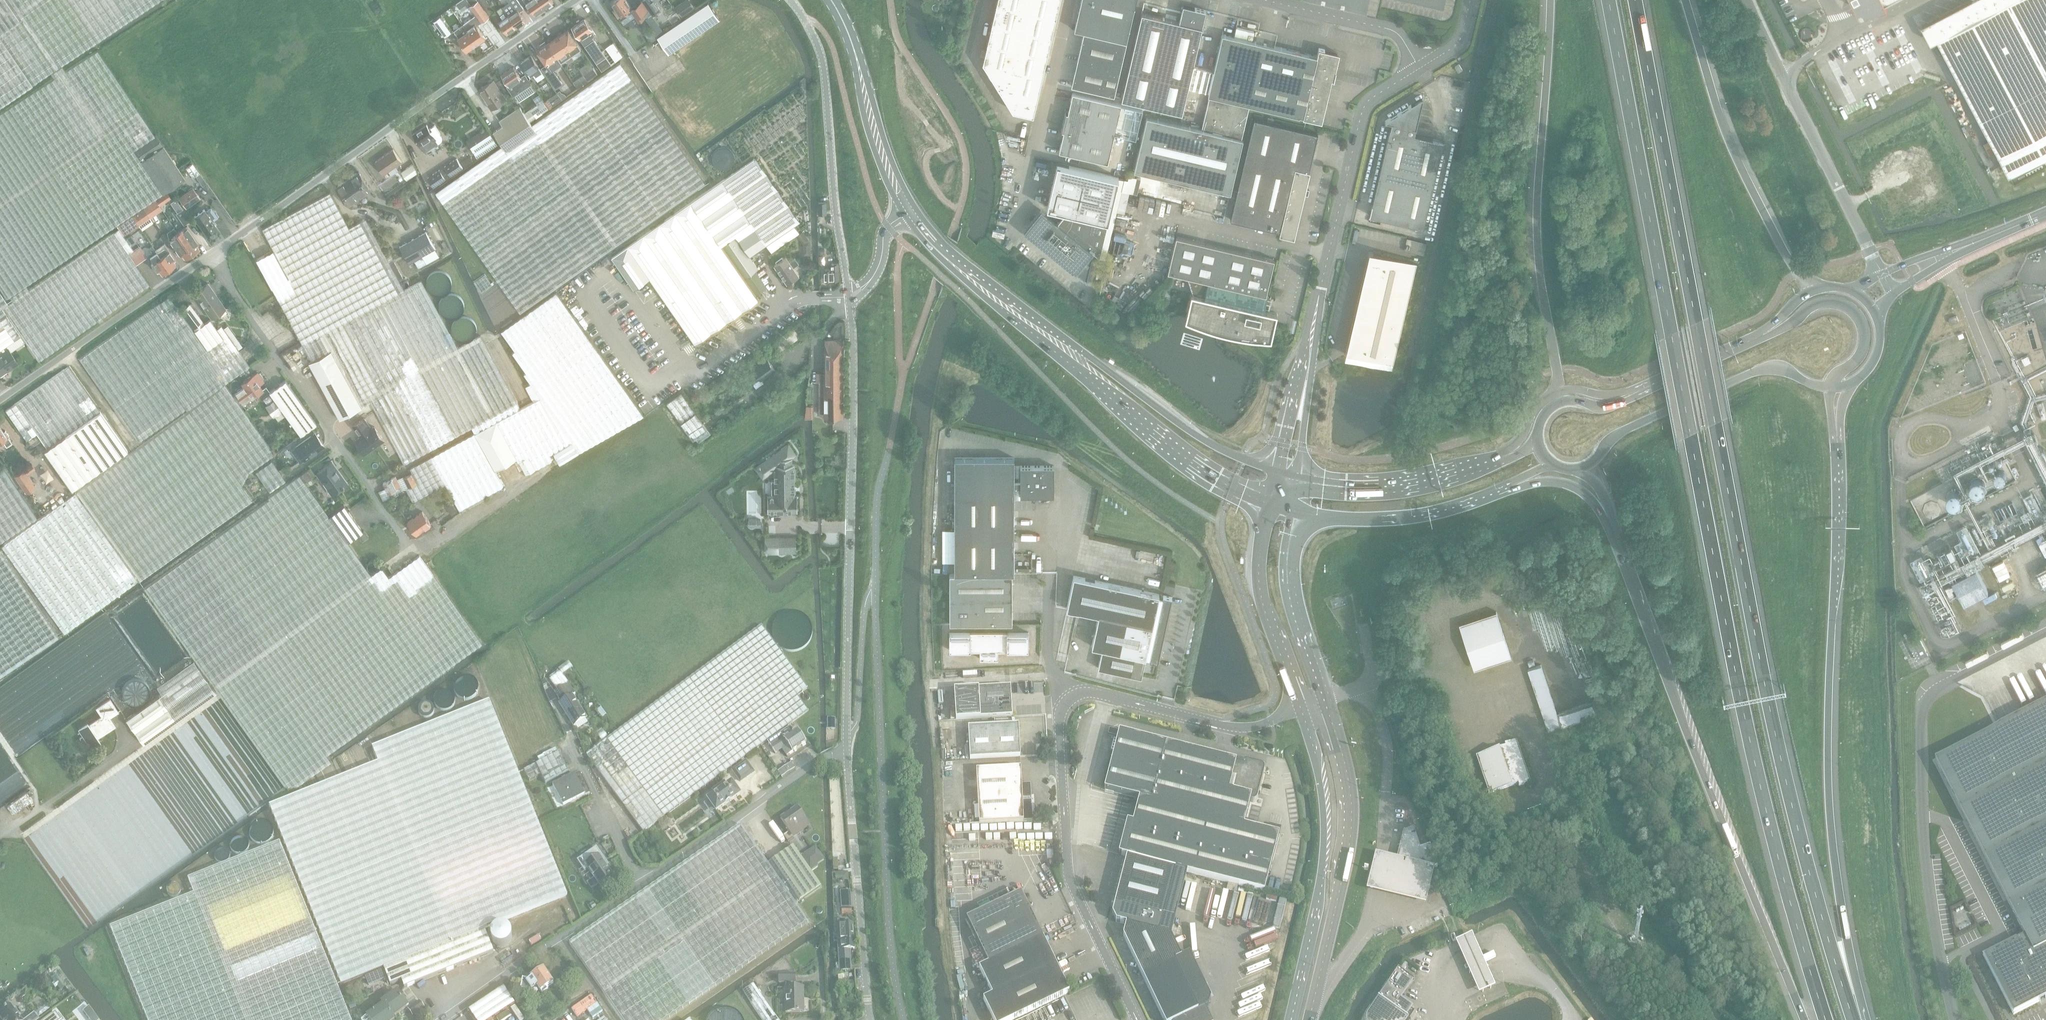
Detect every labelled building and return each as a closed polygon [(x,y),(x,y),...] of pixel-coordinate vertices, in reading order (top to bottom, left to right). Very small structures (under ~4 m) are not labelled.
[(50,72),(62,65),(160,0),(0,0),(0,107),(50,72)] [(456,3),(460,9),(465,5),(467,7),(469,6),(475,15),(462,24),(476,43),(485,37),(477,25),(489,17),(484,9),(484,10),(478,0),(460,0),(456,3)] [(484,10),(484,9),(489,6),(485,0),(478,0),(484,10)] [(509,2),(502,7),(516,27),(526,20),(519,11),(523,8),(518,0),(508,0),(509,2)] [(534,14),(544,8),(538,0),(524,0),(534,14)] [(611,0),(615,6),(612,8),(618,16),(620,20),(623,25),(636,16),(639,22),(651,13),(649,10),(642,0),(641,0),(632,7),(627,0),(612,0),(611,0)] [(652,13),(659,8),(655,2),(658,0),(643,0),(652,13)] [(675,7),(681,17),(694,8),(689,0),(685,0),(675,7)] [(1060,0),(997,0),(983,62),(1013,110),(1033,115),(1060,0)] [(1082,32),(1126,42),(1136,0),(1081,0),(1074,29),(1082,31),(1082,32)] [(1922,24),(1931,42),(1938,39),(2010,175),(2045,156),(2045,0),(1968,0),(1922,24)] [(657,37),(656,37),(668,53),(718,19),(707,3),(664,32),(658,36),(657,37)] [(1128,73),(1122,99),(1182,113),(1206,11),(1206,10),(1183,5),(1179,21),(1177,21),(1163,17),(1142,13),(1128,73)] [(502,7),(497,10),(503,18),(499,22),(507,34),(516,27),(502,7)] [(652,14),(646,18),(654,30),(658,36),(664,32),(652,14)] [(440,16),(433,21),(445,37),(451,32),(440,16)] [(593,38),(592,39),(591,38),(594,35),(591,30),(592,30),(584,19),(572,27),(585,45),(596,62),(601,70),(611,63),(605,56),(593,38)] [(462,24),(453,30),(458,38),(466,50),(476,43),(462,24)] [(1252,41),(1254,31),(1236,27),(1234,36),(1252,41)] [(651,42),(657,38),(656,37),(657,37),(657,36),(652,28),(644,33),(651,42)] [(568,30),(558,36),(571,56),(582,49),(568,30)] [(1114,96),(1126,42),(1082,32),(1071,86),(1114,96)] [(1147,116),(1134,170),(1230,193),(1243,139),(1241,138),(1249,105),(1307,118),(1322,121),(1332,79),(1334,79),(1336,70),(1334,70),(1335,63),(1337,63),(1338,57),(1337,57),(1338,54),(1325,51),(1325,50),(1319,48),(1317,56),(1314,55),(1254,41),(1234,36),(1225,34),(1222,34),(1208,95),(1210,95),(1207,107),(1202,106),(1206,90),(1189,86),(1183,110),(1200,114),(1201,110),(1206,111),(1202,129),(1147,116)] [(558,36),(548,43),(557,56),(557,57),(561,63),(571,56),(558,36)] [(548,43),(537,50),(547,64),(541,68),(553,85),(560,80),(555,72),(554,70),(562,65),(561,64),(561,63),(557,57),(557,56),(548,43)] [(0,114),(0,289),(6,298),(162,193),(133,149),(154,135),(97,50),(65,70),(62,65),(50,72),(54,78),(0,114)] [(542,72),(538,66),(530,54),(519,62),(530,77),(533,75),(534,77),(542,72)] [(503,145),(436,191),(521,312),(705,182),(620,61),(532,124),(537,131),(507,151),(503,145)] [(525,74),(521,77),(513,66),(501,74),(508,85),(507,86),(514,96),(532,84),(525,74)] [(594,68),(584,75),(586,78),(588,80),(598,73),(594,68)] [(586,78),(575,85),(578,89),(588,82),(588,80),(586,78)] [(505,99),(496,86),(492,80),(477,90),(490,108),(505,99)] [(560,90),(557,92),(562,99),(567,96),(565,94),(561,92),(560,90)] [(557,92),(543,102),(548,109),(562,99),(557,92)] [(1065,111),(1063,121),(1114,132),(1121,103),(1072,92),(1068,112),(1065,111)] [(1420,108),(1422,98),(1411,105),(1385,121),(1391,123),(1390,128),(1369,215),(1423,228),(1443,141),(1415,134),(1421,109),(1420,108)] [(548,109),(543,102),(542,100),(524,113),(528,120),(535,116),(536,117),(548,109)] [(493,131),(503,145),(507,151),(536,131),(531,124),(528,120),(524,113),(519,106),(498,120),(502,125),(493,131)] [(1306,185),(1318,133),(1254,118),(1230,219),(1295,234),(1303,198),(1301,198),(1303,192),(1305,192),(1307,186),(1306,185)] [(1108,162),(1114,132),(1063,121),(1061,130),(1063,131),(1059,150),(1108,162)] [(442,135),(441,134),(435,125),(430,128),(427,124),(413,133),(425,151),(431,147),(440,141),(441,140),(442,139),(442,138),(442,137),(442,135)] [(487,128),(466,141),(477,158),(498,144),(487,128)] [(154,135),(133,149),(162,193),(185,178),(156,134),(154,135)] [(399,170),(396,166),(402,162),(393,149),(375,162),(384,174),(389,171),(392,175),(399,170)] [(470,156),(461,161),(465,166),(473,161),(470,156)] [(457,158),(445,166),(451,176),(463,168),(457,158)] [(711,188),(612,257),(634,289),(650,278),(692,338),(695,342),(758,299),(755,295),(721,246),(736,236),(750,256),(766,244),(772,252),(800,233),(794,225),(798,222),(754,158),(711,188)] [(1041,209),(1024,229),(1085,278),(1094,252),(1100,258),(1119,177),(1077,167),(1057,162),(1057,163),(1047,207),(1066,211),(1066,213),(1058,222),(1056,224),(1052,221),(1053,219),(1041,209)] [(192,163),(185,167),(193,178),(195,176),(196,175),(199,173),(192,163)] [(414,163),(410,165),(401,172),(407,180),(415,174),(418,172),(414,163)] [(440,169),(427,177),(434,187),(446,179),(440,169)] [(359,172),(348,180),(360,198),(371,190),(359,172)] [(348,206),(360,198),(348,180),(336,188),(348,206)] [(185,207),(199,198),(192,187),(178,197),(185,207)] [(166,192),(155,199),(160,206),(171,198),(166,192)] [(274,250),(257,259),(312,361),(332,350),(362,407),(371,402),(404,464),(471,427),(475,433),(496,421),(517,459),(519,462),(519,461),(526,474),(552,460),(549,454),(553,452),(560,463),(579,451),(580,452),(644,415),(556,292),(501,331),(515,351),(513,352),(527,372),(524,374),(531,383),(526,387),(533,401),(520,408),(480,335),(458,348),(421,280),(404,289),(400,281),(387,257),(366,218),(349,227),(330,192),(262,228),(274,250)] [(155,199),(143,208),(149,216),(150,217),(162,209),(160,206),(155,199)] [(199,214),(194,217),(205,233),(215,227),(212,221),(217,218),(210,207),(205,211),(204,210),(199,214)] [(143,208),(132,215),(137,224),(149,216),(143,208)] [(184,224),(191,219),(183,208),(176,212),(184,224)] [(131,215),(116,225),(118,228),(124,236),(139,226),(137,224),(132,215),(131,215)] [(187,225),(177,232),(183,241),(192,253),(199,248),(196,245),(199,243),(187,225)] [(174,227),(167,232),(169,239),(169,240),(180,256),(182,255),(184,258),(192,253),(183,241),(177,232),(174,227)] [(8,304),(2,309),(20,335),(25,341),(38,361),(149,284),(135,265),(128,254),(133,250),(125,239),(124,236),(118,228),(29,290),(26,286),(10,297),(13,301),(8,304)] [(425,231),(413,238),(423,255),(427,263),(440,256),(435,248),(426,231),(425,231)] [(736,236),(721,246),(755,295),(767,287),(755,270),(758,268),(750,256),(736,236)] [(1253,337),(1271,339),(1277,313),(1264,310),(1267,295),(1266,295),(1274,259),(1176,236),(1168,272),(1187,277),(1191,293),(1186,315),(1185,319),(1202,325),(1218,331),(1230,333),(1236,335),(1253,337)] [(413,238),(399,246),(409,263),(415,260),(419,267),(427,263),(423,255),(413,238)] [(1126,238),(1121,261),(1130,263),(1134,240),(1126,238)] [(810,242),(803,242),(803,255),(811,254),(810,242)] [(164,243),(155,249),(169,269),(176,264),(173,261),(175,259),(164,243)] [(133,250),(128,254),(135,265),(146,257),(146,256),(146,255),(140,245),(133,250)] [(146,255),(146,256),(146,257),(157,272),(159,271),(161,274),(169,269),(155,249),(152,245),(149,247),(152,251),(146,255)] [(1416,262),(1373,252),(1349,356),(1366,360),(1367,356),(1392,361),(1390,367),(1391,368),(1416,262)] [(788,283),(799,275),(793,267),(799,263),(795,257),(789,261),(786,256),(784,257),(783,255),(776,260),(777,262),(774,264),(788,283)] [(825,280),(839,280),(839,263),(831,263),(831,268),(824,269),(825,280)] [(452,283),(452,280),(451,278),(450,276),(449,274),(447,273),(445,272),(443,271),(440,270),(438,270),(436,271),(433,272),(431,274),(429,277),(428,280),(427,282),(427,284),(428,287),(430,291),(434,294),(436,294),(438,295),(441,295),(444,294),(446,293),(448,292),(449,290),(451,288),(452,286),(452,283)] [(208,284),(194,293),(211,318),(225,309),(208,284)] [(2,323),(13,339),(20,335),(2,309),(8,304),(0,293),(0,324),(2,323)] [(463,307),(463,306),(463,304),(463,302),(462,300),(460,298),(457,295),(454,295),(452,294),(450,294),(447,295),(445,296),(443,297),(440,301),(439,303),(439,306),(439,309),(439,311),(441,313),(442,315),(445,317),(448,318),(450,319),(453,319),(455,318),(458,317),(459,316),(461,314),(462,312),(463,309),(463,307)] [(81,357),(79,358),(138,442),(185,409),(186,410),(249,366),(238,349),(229,336),(208,351),(180,311),(169,295),(81,357)] [(189,304),(180,311),(208,351),(229,336),(221,325),(216,328),(209,319),(204,323),(189,304)] [(1951,324),(1959,320),(1957,315),(1949,318),(1951,324)] [(476,329),(476,327),(475,324),(473,321),(470,319),(468,317),(464,317),(461,317),(459,317),(455,320),(453,322),(452,324),(451,326),(451,329),(452,333),(453,336),(454,337),(456,339),(458,340),(461,341),(463,341),(465,341),(468,340),(470,339),(472,338),(474,336),(475,334),(476,331),(476,329)] [(0,324),(0,353),(8,348),(10,352),(25,341),(20,335),(13,339),(2,323),(0,324)] [(825,418),(843,418),(843,340),(826,340),(825,405),(823,405),(823,414),(825,414),(825,418)] [(11,367),(11,368),(18,363),(10,352),(8,348),(0,353),(0,374),(11,367)] [(312,361),(309,362),(340,419),(362,407),(332,350),(312,361)] [(2028,355),(2022,358),(2025,365),(2031,361),(2028,355)] [(763,383),(761,379),(774,369),(767,358),(752,368),(753,369),(747,374),(746,373),(738,379),(744,389),(753,383),(756,388),(763,383)] [(53,377),(5,411),(26,440),(36,433),(47,448),(99,411),(68,366),(53,377)] [(234,392),(245,408),(254,401),(251,397),(261,390),(258,385),(262,381),(261,380),(263,378),(259,374),(258,374),(257,373),(241,383),(243,386),(234,392)] [(272,389),(269,392),(274,399),(285,415),(300,435),(316,424),(285,380),(272,389)] [(140,445),(76,491),(139,579),(251,499),(241,485),(248,472),(274,453),(225,385),(140,445)] [(693,439),(707,428),(680,392),(666,403),(693,439)] [(274,399),(265,406),(273,417),(275,416),(278,420),(285,415),(274,399)] [(2037,403),(2041,419),(2045,418),(2045,415),(2042,401),(2037,403)] [(807,404),(806,414),(814,415),(815,404),(807,404)] [(47,448),(43,450),(71,490),(127,450),(99,411),(47,448)] [(364,417),(353,425),(359,433),(359,432),(362,435),(355,440),(365,454),(384,440),(374,426),(372,428),(364,417)] [(496,421),(475,433),(495,471),(517,459),(496,421)] [(2,441),(6,446),(11,443),(7,437),(9,436),(4,430),(2,432),(0,428),(0,442),(2,441)] [(314,433),(290,450),(299,463),(323,446),(314,433)] [(475,433),(431,457),(446,484),(460,510),(503,486),(495,471),(475,433)] [(788,444),(763,462),(770,472),(773,470),(773,469),(775,469),(775,480),(773,480),(771,480),(772,494),(773,494),(773,496),(768,496),(768,495),(767,495),(768,511),(768,510),(770,510),(770,513),(780,513),(780,510),(797,510),(798,510),(798,509),(798,508),(797,497),(798,497),(798,496),(797,496),(797,495),(794,495),(794,483),(794,477),(795,477),(795,467),(794,467),(794,464),(794,463),(791,463),(791,457),(792,457),(791,457),(795,453),(788,444)] [(404,476),(397,479),(403,489),(404,489),(406,489),(412,502),(446,484),(431,457),(410,468),(412,472),(404,476)] [(954,458),(954,573),(1012,573),(1014,573),(1014,486),(1020,486),(1020,495),(1054,495),(1054,466),(1020,466),(1020,475),(1014,475),(1014,458),(954,458)] [(265,487),(281,475),(270,460),(255,472),(265,487)] [(330,495),(346,483),(331,462),(315,473),(330,495)] [(14,475),(26,493),(35,486),(27,474),(35,469),(31,463),(23,468),(23,469),(14,475)] [(36,517),(2,467),(0,469),(0,542),(36,517)] [(269,499),(144,588),(217,691),(288,790),(330,760),(328,758),(325,754),(481,643),(419,555),(388,577),(381,567),(370,575),(347,542),(328,516),(304,481),(314,474),(309,467),(268,497),(269,499)] [(385,488),(379,491),(383,500),(390,496),(391,498),(399,494),(398,492),(403,489),(397,479),(396,476),(383,483),(385,488)] [(76,491),(1,545),(64,633),(139,579),(76,491)] [(344,505),(328,516),(347,542),(357,534),(362,541),(368,537),(363,530),(362,531),(344,505)] [(454,507),(449,511),(452,515),(458,512),(454,507)] [(415,516),(408,521),(417,534),(432,523),(429,520),(424,510),(415,516)] [(777,537),(768,537),(768,550),(768,553),(796,552),(796,542),(796,537),(777,537)] [(58,636),(48,622),(0,551),(0,675),(58,636)] [(1988,592),(1976,568),(1953,581),(1965,605),(1988,592)] [(950,573),(950,598),(1012,598),(1012,573),(954,573),(950,573)] [(1158,662),(1167,622),(1172,597),(1163,595),(1163,597),(1159,596),(1159,594),(1074,575),(1067,608),(1098,615),(1092,646),(1102,648),(1098,668),(1141,677),(1146,657),(1150,658),(1149,660),(1158,662)] [(1012,623),(1012,598),(950,598),(950,623),(1012,623)] [(1511,657),(1499,622),(1496,611),(1459,624),(1474,669),(1511,657)] [(762,625),(586,755),(643,832),(808,711),(798,696),(808,688),(762,625)] [(970,632),(949,632),(949,649),(981,649),(981,658),(998,658),(998,649),(1028,649),(1028,633),(1008,633),(1008,631),(970,631),(970,632)] [(1928,654),(1920,638),(1909,644),(1917,660),(1928,654)] [(569,662),(559,669),(560,672),(563,675),(573,667),(569,662)] [(1547,730),(1560,726),(1596,714),(1592,700),(1555,712),(1540,665),(1528,669),(1547,730)] [(198,668),(126,719),(143,743),(215,692),(198,668)] [(568,683),(563,675),(560,672),(550,679),(557,690),(567,683),(568,683)] [(471,707),(477,704),(476,702),(480,695),(479,693),(481,689),(477,678),(470,674),(460,678),(458,682),(452,684),(450,679),(444,682),(440,688),(435,697),(429,699),(438,705),(431,708),(425,718),(432,715),(437,707),(444,711),(458,705),(462,698),(469,702),(471,707)] [(554,692),(553,692),(557,697),(561,703),(559,704),(566,715),(573,726),(576,730),(588,723),(585,718),(586,718),(572,696),(571,696),(574,694),(567,683),(557,690),(554,692)] [(1011,687),(979,689),(954,690),(956,720),(1012,717),(1011,687)] [(108,717),(117,711),(109,699),(96,708),(101,716),(88,725),(87,723),(79,728),(91,747),(99,742),(96,737),(114,726),(108,717)] [(378,763),(270,806),(270,808),(341,986),(384,969),(484,928),(567,895),(489,701),(372,748),(378,763)] [(1935,760),(2025,936),(1985,957),(2014,1014),(2045,998),(2045,704),(1935,760)] [(970,760),(1020,757),(1019,725),(968,728),(970,760)] [(790,726),(768,742),(775,754),(782,749),(801,736),(797,730),(794,731),(790,726)] [(602,729),(596,733),(602,741),(608,737),(602,729)] [(1118,737),(1104,790),(1140,799),(1125,857),(1128,857),(1175,869),(1228,883),(1238,885),(1264,892),(1279,834),(1244,825),(1250,802),(1252,802),(1254,802),(1256,801),(1257,799),(1265,770),(1264,770),(1264,768),(1263,767),(1262,766),(1244,761),(1243,765),(1236,763),(1236,761),(1166,743),(1119,731),(1109,729),(1108,735),(1118,737)] [(801,736),(782,749),(787,756),(806,743),(801,736)] [(1518,787),(1529,783),(1515,741),(1504,745),(1505,747),(1474,757),(1487,794),(1517,784),(1518,787)] [(540,763),(536,765),(541,775),(545,783),(569,772),(560,753),(558,754),(556,749),(543,755),(538,758),(540,763)] [(92,920),(226,837),(234,812),(230,806),(245,806),(245,800),(240,800),(237,796),(244,792),(225,785),(222,788),(223,790),(204,790),(201,791),(196,783),(194,789),(186,789),(186,760),(154,760),(152,765),(153,767),(151,767),(149,773),(146,768),(149,759),(131,759),(44,813),(57,817),(25,837),(28,838),(82,924),(91,927),(92,920)] [(746,762),(733,771),(741,782),(754,772),(746,762)] [(536,765),(525,770),(530,781),(541,775),(536,765)] [(791,770),(788,765),(784,767),(781,769),(785,775),(791,770)] [(979,824),(1033,821),(1031,784),(1022,784),(1021,768),(976,770),(979,824)] [(575,773),(553,785),(563,805),(585,794),(575,773)] [(716,794),(708,800),(709,801),(715,810),(716,811),(740,794),(732,783),(727,786),(724,782),(718,786),(713,790),(716,794)] [(30,789),(7,806),(13,814),(32,800),(29,795),(32,793),(30,790),(30,789)] [(789,831),(805,820),(796,808),(780,819),(789,831)] [(275,832),(275,831),(275,829),(274,827),(273,825),(271,822),(268,820),(265,819),(263,819),(261,819),(258,820),(256,821),(254,822),(252,825),(251,827),(250,831),(251,835),(252,837),(253,839),(255,841),(257,842),(259,843),(262,843),(264,843),(267,843),(269,842),(271,840),(273,838),(274,836),(275,834),(275,832)] [(569,943),(622,1019),(665,1019),(808,922),(796,904),(768,864),(741,825),(569,943)] [(1433,873),(1439,870),(1430,846),(1429,846),(1425,834),(1417,837),(1421,849),(1416,836),(1404,833),(1399,852),(1404,854),(1403,857),(1403,856),(1402,861),(1401,863),(1421,868),(1426,866),(1428,874),(1433,873)] [(249,845),(249,844),(249,843),(248,840),(246,837),(244,836),(241,835),(240,834),(236,835),(234,836),(232,837),(230,840),(229,844),(230,847),(230,849),(232,851),(234,853),(237,854),(239,854),(243,854),(246,852),(248,849),(248,847),(249,845)] [(1113,850),(1120,852),(1123,841),(1115,839),(1113,850)] [(110,928),(147,1019),(351,1019),(280,843),(188,879),(194,894),(110,928)] [(816,846),(801,856),(812,871),(818,866),(817,865),(823,860),(825,859),(823,857),(816,846)] [(587,867),(599,884),(612,875),(602,861),(605,860),(596,847),(577,860),(584,870),(587,867)] [(793,847),(768,864),(796,904),(821,887),(793,847)] [(1367,891),(1425,904),(1433,873),(1428,874),(1426,866),(1421,868),(1401,863),(1402,861),(1375,854),(1367,891)] [(1113,914),(1117,922),(1127,925),(1124,936),(1143,976),(1164,1019),(1212,1019),(1206,1007),(1209,1006),(1211,999),(1190,954),(1181,958),(1171,936),(1175,920),(1163,917),(1175,869),(1128,857),(1116,905),(1113,914)] [(848,872),(835,873),(836,879),(842,879),(842,881),(849,880),(848,872)] [(1238,885),(1228,883),(1226,890),(1236,893),(1238,885)] [(1069,993),(1021,893),(967,919),(988,964),(979,969),(992,996),(983,1000),(993,1019),(1013,1019),(1069,993)] [(1280,899),(1273,927),(1280,929),(1286,901),(1280,899)] [(837,930),(837,941),(853,939),(852,923),(842,924),(842,921),(836,922),(836,927),(834,928),(835,930),(837,930)] [(484,928),(384,969),(390,985),(401,980),(404,988),(494,952),(484,928)] [(1472,935),(1455,942),(1479,995),(1496,987),(1472,935)] [(854,947),(853,939),(837,941),(839,963),(839,970),(850,969),(849,963),(847,963),(846,948),(854,947)] [(546,988),(553,983),(543,968),(531,977),(530,980),(522,978),(520,990),(531,992),(532,989),(537,986),(542,994),(548,990),(546,988)] [(1365,1015),(1364,1017),(1364,1019),(1386,1019),(1394,1009),(1404,1015),(1411,1006),(1399,998),(1412,979),(1397,968),(1365,1015)] [(383,971),(365,978),(369,986),(386,979),(383,971)] [(796,974),(778,974),(778,984),(796,984),(796,974)] [(56,975),(51,978),(54,982),(52,984),(55,988),(57,986),(60,990),(65,986),(56,975)] [(743,992),(762,1019),(778,1019),(753,984),(743,992)] [(496,992),(469,1011),(475,1019),(491,1019),(515,1004),(504,987),(496,992)] [(802,997),(803,987),(784,987),(784,1013),(802,1013),(802,997)] [(408,1008),(397,993),(384,1002),(385,1005),(368,1017),(370,1019),(395,1019),(396,1019),(394,1017),(408,1008)] [(592,995),(572,1009),(577,1017),(587,1010),(597,1003),(592,995)] [(425,1008),(420,1001),(408,1009),(413,1016),(425,1008)] [(597,1003),(587,1010),(593,1018),(603,1011),(597,1003)] [(0,1012),(0,1018),(2,1019),(21,1019),(10,1005),(0,1012)] [(511,1008),(519,1019),(524,1019),(525,1019),(515,1006),(511,1008)] [(86,1016),(89,1019),(98,1019),(92,1011),(86,1016)] [(497,1018),(498,1019),(504,1019),(511,1016),(507,1011),(497,1018)]
